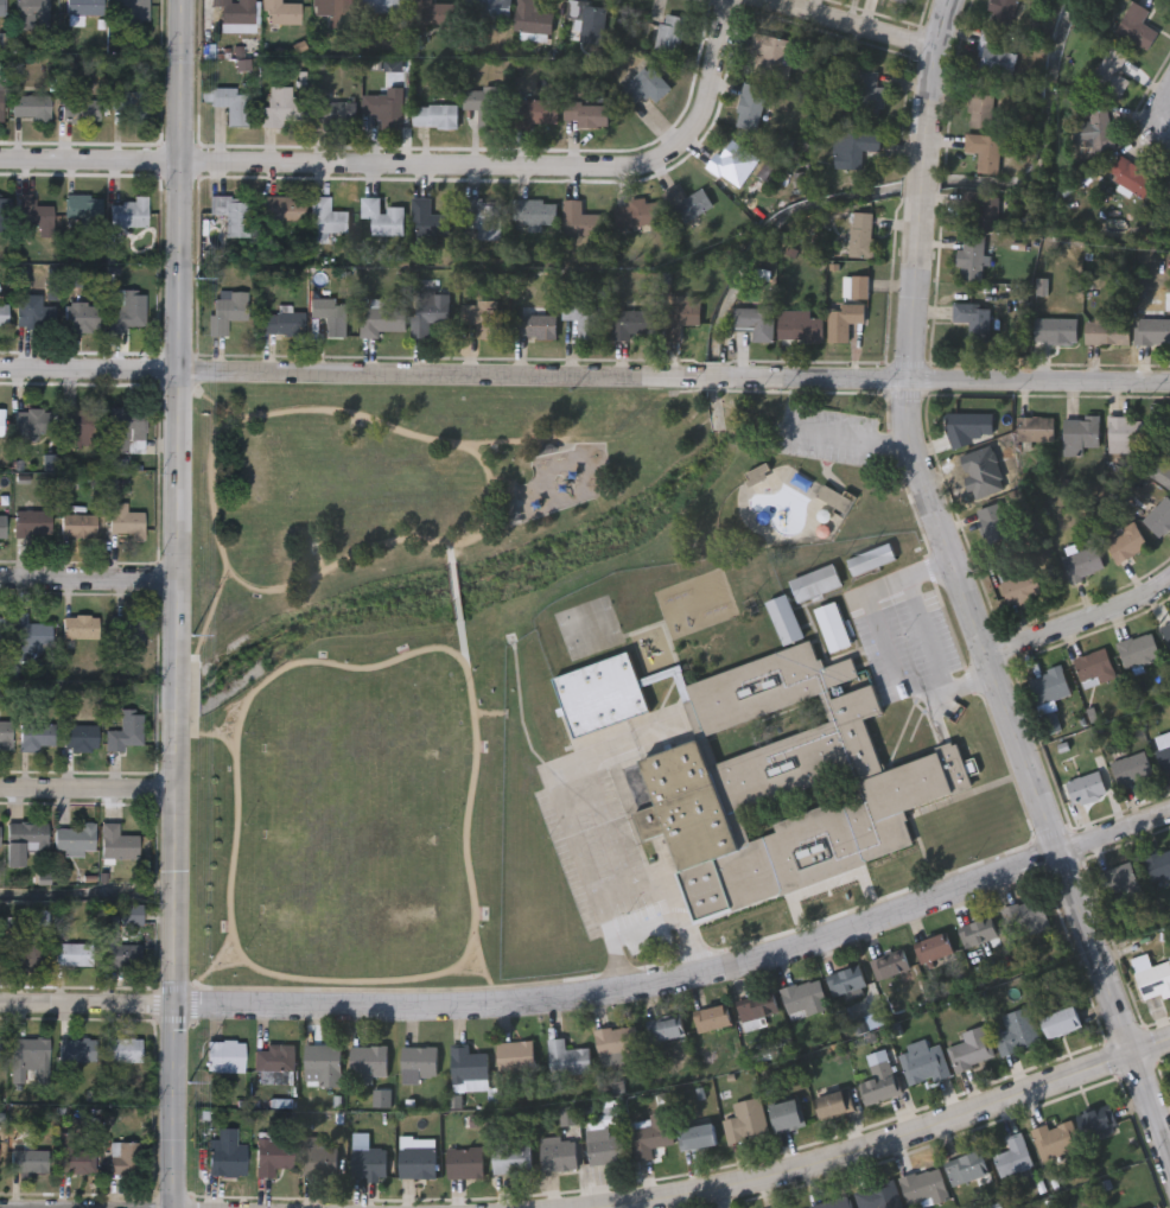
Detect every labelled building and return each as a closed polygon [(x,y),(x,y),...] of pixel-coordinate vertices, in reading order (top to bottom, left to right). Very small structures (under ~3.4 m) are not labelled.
[(15,20),(15,0),(50,0),(50,20),(15,20)] [(68,17),(68,0),(103,0),(103,17),(68,17)] [(114,17),(114,0),(150,0),(150,23),(129,23),(129,17),(114,17)] [(214,8),(214,0),(255,0),(255,26),(223,26),(223,8),(214,8)] [(263,26),(263,0),(281,0),(281,5),(303,5),(303,26),(263,26)] [(312,31),(312,0),(352,0),(352,31),(312,31)] [(364,15),(364,0),(407,0),(407,15),(364,15)] [(414,26),(414,0),(432,0),(432,5),(446,5),(446,26),(414,26)] [(473,21),(473,0),(510,0),(510,21),(473,21)] [(516,42),(519,0),(537,0),(536,13),(554,14),(552,44),(516,42)] [(988,26),(995,0),(1019,0),(1011,32),(988,26)] [(567,21),(568,2),(604,5),(602,45),(580,44),(581,21),(567,21)] [(1150,11),(1143,25),(1158,33),(1149,51),(1118,34),(1134,2),(1150,11)] [(686,19),(676,64),(654,61),(663,14),(686,19)] [(1018,55),(1015,77),(977,71),(983,32),(1000,34),(998,51),(1018,55)] [(750,65),(755,36),(795,42),(790,72),(750,65)] [(1119,102),(1090,83),(1113,49),(1128,59),(1118,75),(1131,83),(1119,102)] [(632,107),(619,90),(650,65),(672,90),(655,104),(647,94),(632,107)] [(885,89),(882,122),(854,120),(857,91),(860,91),(861,72),(879,74),(878,88),(885,89)] [(733,127),(744,84),(768,90),(757,133),(733,127)] [(993,129),(968,129),(969,85),(994,85),(993,129)] [(261,109),(269,109),(269,88),(292,88),(292,100),(307,100),(307,126),(261,126),(261,109)] [(403,89),(403,131),(381,131),(381,116),(363,116),(363,97),(387,97),(387,89),(403,89)] [(217,127),(217,109),(211,109),(211,90),(249,90),(249,127),(217,127)] [(465,90),(502,91),(502,132),(479,131),(479,112),(464,110),(465,90)] [(123,113),(113,113),(113,93),(148,93),(148,126),(123,126),(123,113)] [(51,97),(51,125),(33,125),(33,120),(12,120),(12,97),(51,97)] [(101,98),(101,123),(63,123),(63,98),(101,98)] [(558,102),(558,132),(521,132),(521,102),(558,102)] [(351,103),(351,126),(319,126),(319,103),(351,103)] [(567,104),(609,104),(609,129),(567,129),(567,104)] [(458,107),(458,129),(413,129),(413,107),(458,107)] [(1089,155),(1083,110),(1111,107),(1117,152),(1089,155)] [(882,135),(882,152),(863,152),(863,171),(834,171),(834,134),(882,135)] [(999,177),(966,176),(967,136),(1015,138),(1013,152),(1000,151),(999,177)] [(726,173),(721,180),(707,170),(730,138),(761,160),(743,185),(726,173)] [(1108,176),(1121,157),(1156,180),(1144,199),(1108,176)] [(668,195),(679,189),(685,201),(704,190),(714,209),(685,224),(668,195)] [(998,192),(998,231),(962,231),(962,192),(998,192)] [(53,208),(53,239),(39,239),(39,228),(20,228),(20,196),(34,196),(34,208),(53,208)] [(81,221),(66,221),(66,197),(101,197),(101,235),(81,235),(81,221)] [(148,198),(148,229),(110,229),(110,204),(135,204),(135,198),(148,198)] [(227,239),(227,223),(211,223),(211,198),(248,198),(248,239),(227,239)] [(262,227),(262,198),(306,198),(305,228),(262,227)] [(349,212),(349,235),(312,235),(312,198),(330,198),(330,212),(349,212)] [(405,236),(373,237),(371,220),(362,220),(361,199),(381,199),(381,210),(403,210),(405,236)] [(456,216),(456,239),(413,239),(413,199),(431,199),(431,216),(456,216)] [(616,209),(629,208),(629,202),(660,201),(661,227),(617,228),(616,209)] [(478,242),(478,229),(465,229),(465,202),(501,202),(501,242),(478,242)] [(517,233),(517,202),(557,202),(557,224),(538,224),(538,233),(517,233)] [(581,202),(581,216),(602,216),(602,237),(564,237),(564,202),(581,202)] [(873,258),(852,258),(852,214),(873,214),(873,258)] [(984,282),(960,282),(960,236),(984,236),(984,282)] [(869,278),(869,301),(844,301),(844,278),(869,278)] [(145,329),(128,329),(128,335),(109,335),(109,307),(123,307),(123,292),(146,292),(145,329)] [(248,293),(249,322),(229,322),(229,337),(214,337),(212,293),(248,293)] [(43,297),(43,331),(17,331),(17,297),(43,297)] [(412,297),(450,297),(450,324),(430,324),(430,339),(412,339),(412,297)] [(578,342),(578,322),(562,322),(562,303),(599,303),(599,342),(578,342)] [(8,331),(0,331),(0,305),(8,305),(8,331)] [(65,331),(65,305),(100,305),(100,331),(65,331)] [(665,305),(691,306),(689,342),(663,342),(665,305)] [(969,337),(969,323),(954,323),(954,305),(990,305),(990,337),(969,337)] [(348,306),(348,338),(325,338),(325,306),(348,306)] [(501,341),(479,341),(479,326),(462,326),(462,306),(501,306),(501,341)] [(829,345),(829,306),(866,306),(866,324),(850,324),(850,345),(829,345)] [(363,339),(363,309),(406,309),(406,333),(381,333),(381,339),(363,339)] [(753,343),(753,329),(733,329),(733,309),(774,309),(774,343),(753,343)] [(632,342),(612,342),(612,312),(657,312),(657,336),(632,336),(632,342)] [(1087,323),(1096,323),(1096,312),(1119,312),(1119,322),(1130,322),(1130,345),(1087,345),(1087,323)] [(260,313),(305,313),(305,336),(260,336),(260,313)] [(1035,319),(1049,319),(1049,314),(1080,314),(1079,344),(1035,343),(1035,319)] [(557,341),(511,341),(511,317),(557,317),(557,341)] [(824,343),(778,343),(778,319),(824,319),(824,343)] [(1136,320),(1169,320),(1169,345),(1136,345),(1136,320)] [(145,440),(107,440),(107,409),(145,409),(145,440)] [(38,440),(14,440),(14,411),(49,411),(49,434),(38,434),(38,440)] [(61,412),(97,412),(97,441),(61,441),(61,412)] [(993,412),(993,443),(947,444),(947,413),(993,412)] [(1054,417),(1054,440),(1017,440),(1017,417),(1054,417)] [(1063,417),(1099,417),(1099,447),(1077,447),(1077,453),(1063,453),(1063,417)] [(1108,445),(1108,419),(1145,419),(1145,445),(1108,445)] [(1153,454),(1169,464),(1169,489),(1143,472),(1153,454)] [(818,504),(848,516),(854,500),(824,488),(818,504)] [(1168,494),(1169,496),(1169,528),(1162,536),(1144,519),(1168,494)] [(126,504),(126,514),(142,514),(142,538),(109,538),(109,504),(126,504)] [(50,511),(50,538),(14,538),(14,511),(50,511)] [(100,538),(61,538),(61,516),(100,516),(100,538)] [(1118,562),(1105,538),(1137,522),(1149,546),(1118,562)] [(895,558),(852,576),(845,560),(889,542),(895,558)] [(1073,580),(1063,555),(1098,543),(1106,570),(1073,580)] [(788,580),(832,562),(840,584),(797,602),(788,580)] [(1003,574),(1038,570),(1042,599),(1006,604),(1003,574)] [(783,644),(765,600),(786,592),(803,636),(783,644)] [(813,609),(834,600),(851,644),(829,653),(813,609)] [(50,624),(50,651),(14,651),(14,615),(25,615),(25,624),(50,624)] [(102,616),(102,640),(63,640),(63,616),(102,616)] [(113,617),(141,617),(141,654),(113,654),(113,617)] [(1125,661),(1127,636),(1158,640),(1156,663),(1125,661)] [(961,761),(973,756),(978,771),(966,775),(969,786),(899,809),(911,845),(693,921),(676,872),(681,871),(668,832),(641,840),(631,813),(655,805),(640,759),(697,739),(674,675),(640,687),(648,713),(572,739),(551,678),(627,651),(636,679),(676,665),(683,682),(809,638),(818,663),(850,651),(857,672),(867,668),(880,706),(863,713),(882,765),(954,740),(961,761)] [(1077,653),(1112,653),(1112,679),(1077,679),(1077,653)] [(1073,693),(1041,706),(1029,676),(1061,665),(1073,693)] [(141,750),(106,750),(106,731),(120,731),(120,711),(141,711),(141,750)] [(11,751),(0,751),(0,721),(11,721),(11,751)] [(53,725),(53,751),(19,751),(19,725),(53,725)] [(96,726),(96,751),(63,751),(63,726),(96,726)] [(1156,746),(1169,742),(1169,770),(1164,771),(1156,746)] [(1152,774),(1120,784),(1112,762),(1144,751),(1152,774)] [(588,774),(581,752),(537,767),(545,789),(588,774)] [(1108,793),(1077,808),(1067,784),(1098,769),(1108,793)] [(102,860),(102,824),(119,824),(119,837),(139,837),(139,860),(102,860)] [(47,825),(47,853),(24,853),(24,867),(7,867),(7,825),(47,825)] [(95,826),(95,853),(53,853),(53,826),(95,826)] [(1146,853),(1169,849),(1169,876),(1150,879),(1146,853)] [(1139,890),(1108,901),(1099,873),(1130,863),(1139,890)] [(1044,930),(1004,930),(1004,902),(1044,902),(1044,930)] [(997,937),(964,946),(958,926),(992,916),(997,937)] [(952,950),(924,962),(916,942),(943,930),(952,950)] [(125,946),(140,946),(139,967),(103,966),(104,933),(125,934),(125,946)] [(44,935),(44,968),(12,968),(12,935),(44,935)] [(91,966),(55,966),(55,945),(91,945),(91,966)] [(876,955),(908,955),(908,977),(876,977),(876,955)] [(1169,959),(1169,962),(1169,993),(1144,1002),(1134,971),(1169,959)] [(780,988),(819,977),(826,1004),(787,1016),(780,988)] [(736,1004),(772,992),(778,1010),(742,1022),(736,1004)] [(731,1023),(700,1032),(693,1012),(725,1003),(731,1023)] [(992,1032),(1005,1029),(1000,1013),(1028,1006),(1038,1043),(998,1054),(992,1032)] [(1045,1037),(1039,1016),(1075,1006),(1081,1028),(1045,1037)] [(651,1041),(648,1023),(681,1016),(685,1035),(651,1041)] [(960,1031),(983,1025),(993,1058),(954,1070),(946,1047),(964,1042),(960,1031)] [(594,1026),(636,1026),(636,1060),(594,1060),(594,1026)] [(545,1038),(562,1037),(564,1048),(587,1047),(589,1073),(547,1075),(545,1038)] [(25,1083),(11,1083),(12,1039),(47,1041),(47,1085),(34,1085),(34,1072),(25,1072),(25,1083)] [(58,1064),(58,1039),(95,1039),(95,1064),(58,1064)] [(141,1039),(141,1063),(104,1063),(104,1039),(141,1039)] [(242,1072),(205,1072),(205,1041),(242,1041),(242,1072)] [(496,1069),(496,1041),(532,1041),(532,1069),(496,1069)] [(935,1041),(947,1073),(909,1087),(897,1054),(935,1041)] [(293,1043),(293,1073),(253,1073),(253,1049),(263,1049),(263,1043),(293,1043)] [(450,1089),(450,1043),(466,1043),(466,1053),(485,1053),(485,1089),(450,1089)] [(317,1075),(304,1075),(304,1044),(339,1044),(339,1086),(317,1086),(317,1075)] [(387,1045),(387,1075),(371,1075),(371,1085),(356,1085),(356,1074),(349,1074),(349,1045),(387,1045)] [(400,1075),(400,1045),(435,1045),(435,1075),(400,1075)] [(864,1104),(857,1082),(871,1079),(864,1054),(885,1048),(899,1093),(864,1104)] [(820,1118),(815,1096),(848,1088),(853,1110),(820,1118)] [(735,1117),(732,1101),(758,1096),(765,1134),(725,1143),(720,1119),(735,1117)] [(769,1106),(796,1096),(805,1124),(777,1133),(769,1106)] [(587,1165),(583,1120),(599,1119),(598,1100),(618,1099),(621,1124),(606,1125),(608,1132),(621,1131),(624,1162),(587,1165)] [(1077,1113),(1109,1105),(1117,1131),(1085,1139),(1077,1113)] [(650,1158),(632,1161),(628,1127),(648,1125),(646,1113),(668,1111),(672,1144),(649,1147),(650,1158)] [(1039,1159),(1029,1132),(1069,1117),(1079,1144),(1039,1159)] [(685,1149),(681,1127),(713,1123),(717,1144),(685,1149)] [(208,1175),(208,1145),(216,1145),(216,1127),(235,1127),(235,1144),(244,1144),(244,1175),(208,1175)] [(273,1176),(254,1176),(254,1131),(267,1131),(267,1140),(292,1140),(292,1166),(273,1166),(273,1176)] [(998,1177),(991,1156),(1007,1150),(1004,1137),(1019,1132),(1031,1165),(998,1177)] [(57,1174),(57,1138),(94,1138),(94,1174),(57,1174)] [(300,1138),(323,1138),(323,1150),(336,1150),(336,1176),(300,1176),(300,1138)] [(398,1177),(398,1138),(434,1138),(434,1177),(398,1177)] [(539,1138),(573,1138),(573,1170),(539,1170),(539,1138)] [(109,1177),(109,1143),(138,1143),(138,1177),(109,1177)] [(529,1145),(529,1172),(491,1172),(491,1145),(529,1145)] [(384,1176),(350,1176),(350,1146),(384,1146),(384,1176)] [(445,1177),(445,1147),(482,1147),(482,1177),(445,1177)] [(988,1177),(952,1189),(943,1162),(979,1150),(988,1177)] [(47,1174),(11,1174),(11,1151),(47,1151),(47,1174)] [(907,1206),(898,1177),(937,1165),(946,1195),(907,1206)] [(892,1180),(900,1207),(859,1207),(854,1190),(892,1180)] [(846,1194),(850,1207),(809,1207),(808,1206),(846,1194)]
